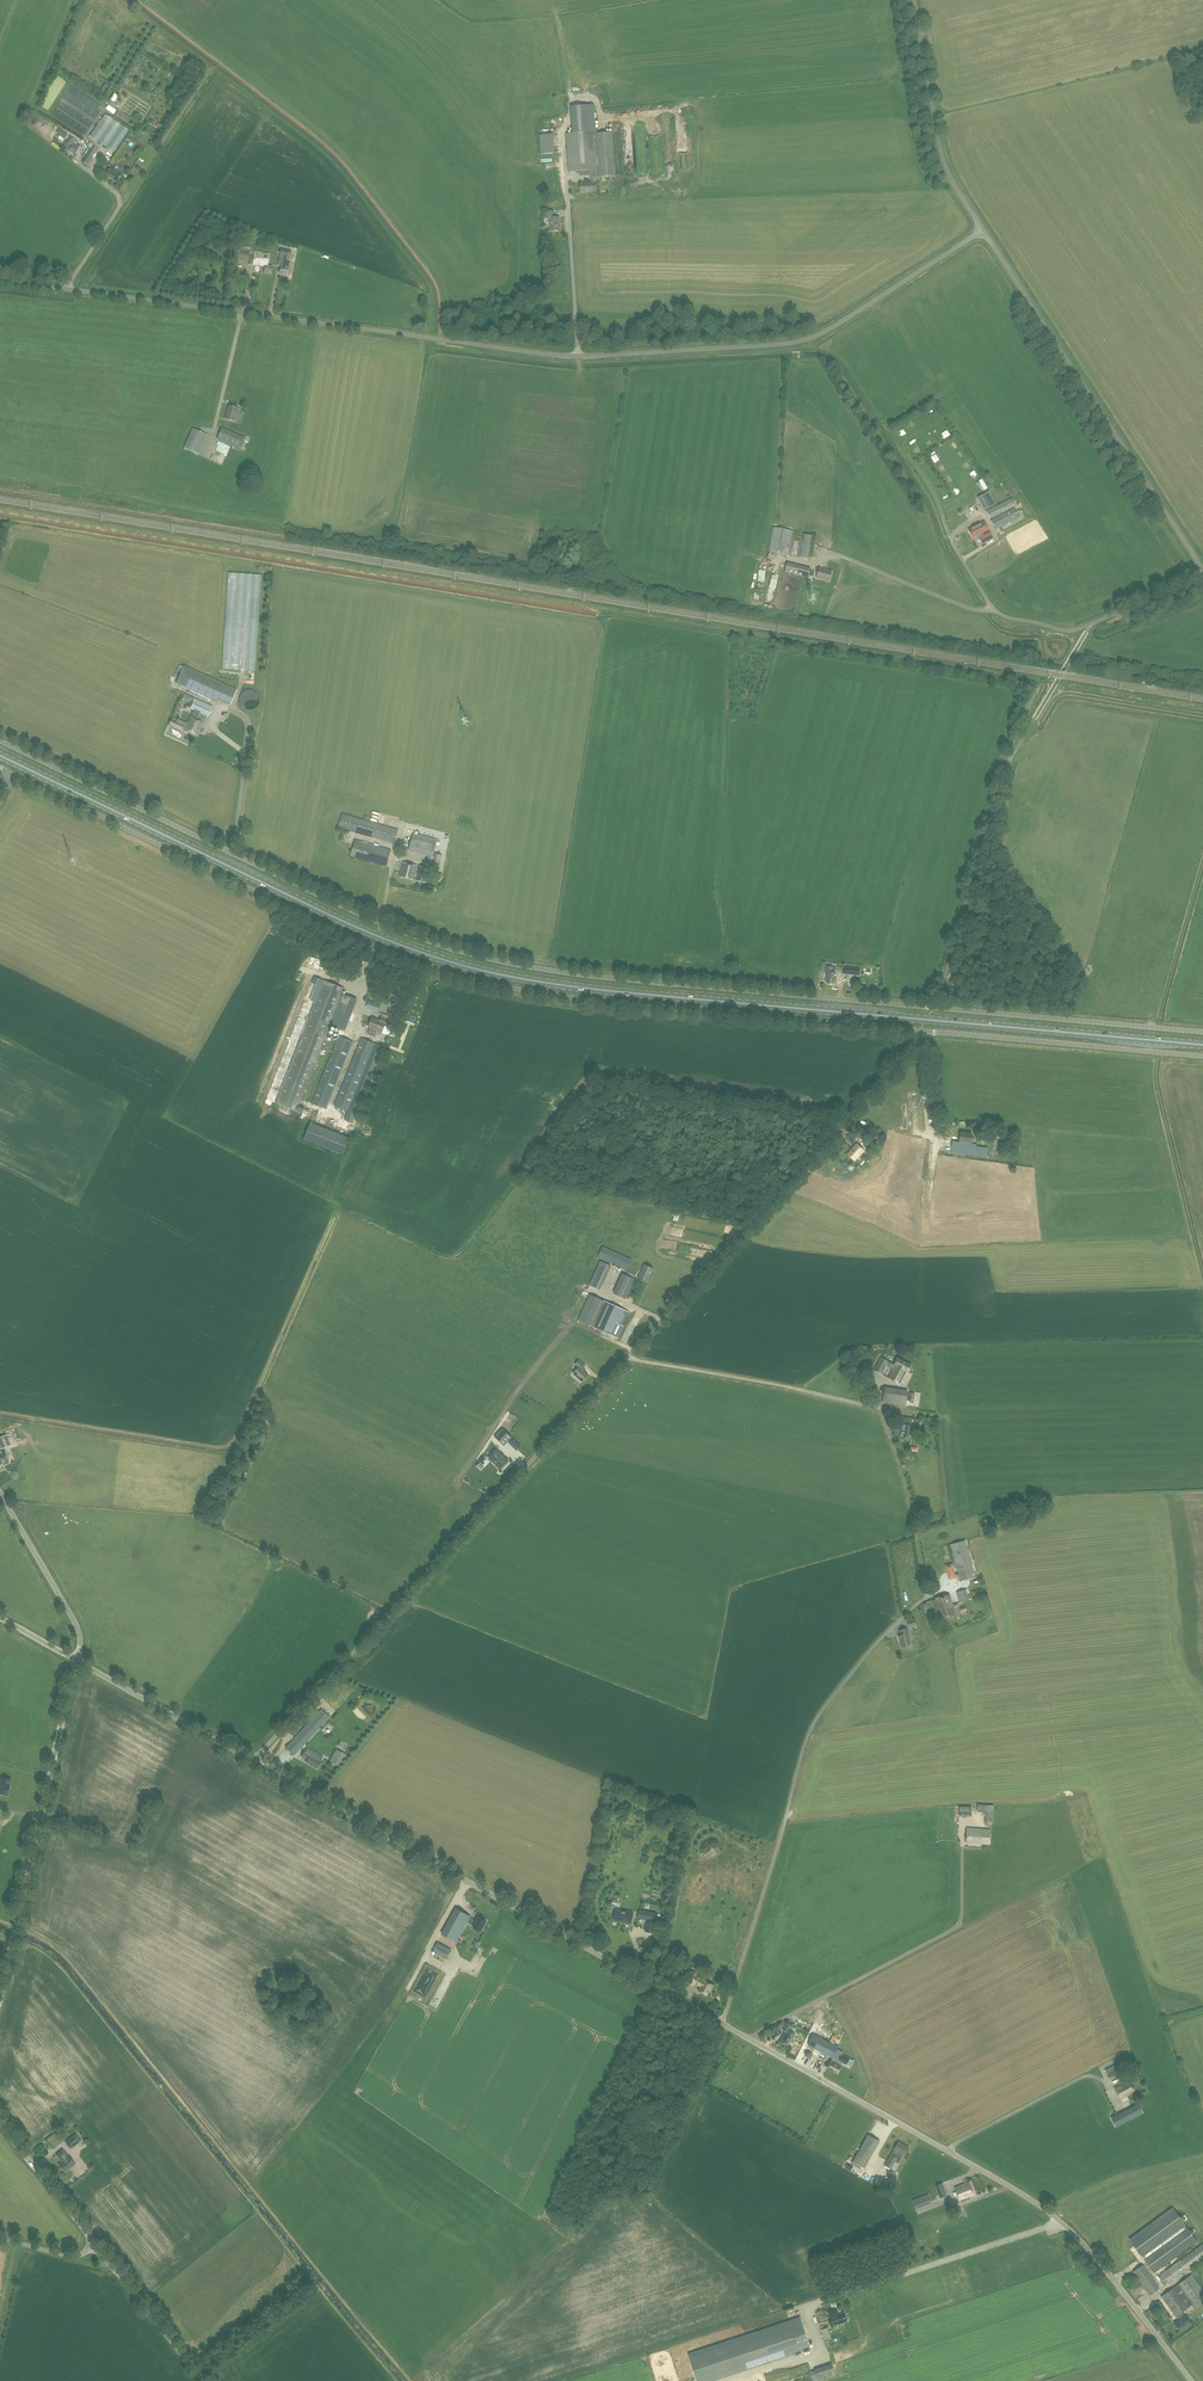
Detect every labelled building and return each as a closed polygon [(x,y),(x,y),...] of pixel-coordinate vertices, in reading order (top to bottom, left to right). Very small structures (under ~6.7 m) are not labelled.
[(99,92),(103,94),(108,86),(105,84),(99,92)] [(54,95),(61,91),(58,87),(51,91),(54,95)] [(108,106),(115,110),(118,105),(110,100),(108,103),(110,104),(108,106)] [(613,133),(596,134),(594,105),(574,106),(576,133),(567,133),(569,172),(579,171),(580,176),(591,175),(591,182),(596,182),(596,177),(616,176),(613,133)] [(105,114),(90,136),(114,152),(129,131),(105,114)] [(68,135),(62,131),(59,135),(65,139),(68,135)] [(554,153),(553,134),(541,135),(542,154),(554,153)] [(76,145),(75,147),(72,145),(75,140),(71,137),(66,144),(72,148),(70,151),(78,156),(83,149),(76,145)] [(82,162),(87,166),(98,150),(93,147),(82,162)] [(106,174),(116,181),(122,174),(116,170),(117,169),(109,163),(108,166),(110,168),(106,174)] [(597,192),(596,182),(591,182),(580,183),(581,193),(597,192)] [(547,212),(547,218),(551,218),(552,231),(561,230),(560,217),(555,217),(554,211),(547,212)] [(251,248),(242,247),(239,246),(239,249),(235,249),(234,259),(249,261),(251,248)] [(288,271),(292,251),(281,249),(280,256),(283,256),(280,269),(288,271)] [(269,253),(264,252),(255,252),(254,265),(266,265),(265,272),(272,273),(274,266),(268,265),(269,253)] [(234,421),(237,408),(228,406),(225,419),(234,421)] [(184,447),(199,454),(208,435),(193,428),(184,447)] [(221,429),(217,438),(239,448),(243,439),(221,429)] [(950,443),(953,449),(961,444),(958,439),(950,443)] [(985,489),(988,488),(983,477),(980,479),(985,489)] [(985,510),(995,505),(988,492),(979,497),(985,510)] [(990,519),(1017,505),(1013,497),(986,511),(990,519)] [(991,520),(996,529),(1018,517),(1014,508),(991,520)] [(984,535),(982,533),(989,529),(985,521),(975,526),(975,527),(969,530),(973,537),(976,536),(978,535),(979,538),(982,543),(993,537),(990,532),(984,535)] [(789,554),(793,530),(773,527),(769,551),(789,554)] [(809,558),(813,535),(804,534),(799,556),(809,558)] [(808,578),(811,568),(787,563),(785,572),(808,578)] [(830,581),(832,572),(824,570),(824,569),(819,568),(817,578),(830,581)] [(231,705),(237,690),(184,666),(176,684),(217,702),(219,700),(231,705)] [(198,720),(201,713),(209,717),(213,707),(195,699),(191,709),(193,710),(190,717),(185,730),(196,735),(202,722),(198,720)] [(182,732),(185,725),(174,721),(172,727),(182,732)] [(395,844),(399,830),(342,814),(338,828),(395,844)] [(435,857),(433,856),(437,840),(413,834),(409,850),(429,855),(427,863),(440,866),(442,855),(436,854),(435,857)] [(387,866),(391,850),(355,841),(351,857),(387,866)] [(418,873),(416,873),(418,865),(403,862),(400,877),(426,883),(430,868),(419,866),(418,873)] [(827,983),(827,984),(830,984),(830,983),(835,984),(836,973),(832,973),(833,967),(826,966),(826,973),(827,973),(826,983),(827,983)] [(859,975),(860,968),(843,967),(843,974),(859,975)] [(341,997),(342,997),(331,1026),(344,1031),(356,999),(342,994),(344,988),(323,980),(276,1103),(297,1111),(341,997)] [(391,1021),(381,1017),(380,1021),(372,1018),(369,1027),(373,1029),(373,1030),(382,1033),(385,1026),(388,1027),(391,1021)] [(353,1041),(339,1036),(313,1103),(327,1109),(353,1041)] [(349,1111),(376,1044),(362,1038),(335,1106),(349,1111)] [(342,1122),(346,1129),(351,1126),(347,1119),(342,1122)] [(318,1129),(307,1125),(304,1136),(343,1150),(349,1134),(320,1124),(318,1129)] [(959,1144),(958,1148),(964,1149),(968,1149),(969,1146),(964,1145),(965,1143),(971,1143),(972,1134),(961,1133),(960,1142),(960,1144),(959,1144)] [(854,1160),(864,1150),(857,1144),(848,1154),(854,1160)] [(918,1162),(910,1160),(907,1168),(906,1172),(914,1174),(918,1162)] [(968,1188),(969,1181),(969,1178),(966,1177),(962,1177),(962,1176),(956,1176),(955,1187),(968,1188)] [(973,1178),(969,1178),(969,1181),(968,1188),(982,1190),(983,1178),(977,1178),(973,1178)] [(950,1199),(951,1195),(934,1192),(932,1202),(953,1205),(954,1200),(950,1199)] [(917,1205),(916,1209),(919,1209),(927,1210),(928,1196),(917,1195),(917,1201),(917,1205)] [(927,1210),(919,1209),(916,1209),(916,1213),(916,1217),(915,1217),(915,1222),(926,1223),(927,1210)] [(626,1270),(632,1259),(594,1242),(588,1253),(626,1270)] [(600,1290),(611,1265),(600,1261),(589,1285),(600,1290)] [(647,1282),(654,1269),(645,1265),(641,1272),(642,1272),(639,1278),(647,1282)] [(614,1291),(628,1298),(638,1280),(624,1272),(614,1291)] [(588,1324),(600,1299),(590,1294),(578,1320),(588,1324)] [(619,1338),(624,1326),(622,1325),(628,1312),(606,1302),(594,1327),(619,1338)] [(894,1364),(881,1357),(874,1370),(882,1374),(886,1366),(893,1369),(889,1378),(900,1384),(907,1371),(908,1372),(912,1365),(898,1358),(894,1364)] [(583,1382),(589,1375),(582,1368),(585,1366),(579,1360),(576,1364),(579,1367),(573,1373),(583,1382)] [(912,1378),(914,1379),(913,1380),(919,1383),(920,1380),(920,1379),(921,1376),(914,1372),(912,1378)] [(906,1406),(908,1391),(885,1387),(882,1402),(906,1406)] [(921,1428),(922,1420),(909,1417),(908,1425),(903,1424),(901,1437),(910,1438),(912,1426),(913,1426),(913,1427),(921,1428)] [(502,1428),(495,1436),(499,1440),(503,1445),(511,1437),(502,1428)] [(0,1438),(0,1440),(3,1448),(10,1445),(6,1435),(0,1438)] [(519,1457),(522,1453),(517,1448),(513,1451),(519,1457)] [(489,1458),(501,1469),(509,1461),(497,1449),(489,1458)] [(7,1464),(10,1463),(8,1458),(6,1451),(3,1452),(0,1453),(0,1466),(7,1464)] [(20,1475),(17,1471),(12,1471),(10,1475),(12,1479),(13,1479),(17,1479),(18,1479),(20,1475)] [(960,1581),(975,1577),(965,1540),(950,1544),(960,1581)] [(952,1563),(946,1565),(947,1572),(954,1570),(952,1563)] [(954,1588),(950,1590),(954,1603),(958,1601),(954,1588)] [(960,1602),(969,1600),(966,1589),(957,1592),(960,1602)] [(984,1595),(982,1590),(973,1592),(975,1598),(984,1595)] [(952,1604),(949,1594),(936,1598),(939,1608),(952,1604)] [(939,1608),(942,1619),(955,1615),(952,1604),(939,1608)] [(909,1627),(917,1625),(915,1618),(907,1620),(909,1627)] [(911,1645),(909,1636),(907,1628),(899,1630),(900,1634),(899,1635),(900,1640),(900,1639),(901,1642),(900,1642),(902,1647),(911,1645)] [(294,1756),(330,1717),(322,1710),(286,1748),(294,1756)] [(321,1760),(323,1756),(307,1748),(305,1752),(304,1751),(301,1757),(308,1761),(306,1763),(318,1769),(321,1763),(322,1761),(321,1760)] [(340,1767),(346,1755),(337,1750),(330,1762),(340,1767)] [(0,1779),(0,1794),(7,1796),(10,1780),(0,1778),(0,1779)] [(982,1812),(982,1805),(972,1805),(971,1807),(959,1806),(959,1816),(972,1816),(972,1812),(982,1812)] [(1033,1812),(1032,1805),(1017,1805),(1017,1813),(1033,1812)] [(990,1844),(991,1830),(967,1828),(966,1842),(967,1843),(967,1848),(978,1848),(978,1843),(990,1844)] [(476,1921),(470,1917),(470,1916),(456,1908),(442,1933),(456,1941),(467,1922),(474,1926),(473,1927),(481,1931),(486,1921),(479,1917),(476,1921)] [(633,1913),(616,1909),(614,1920),(631,1923),(633,1913)] [(655,1921),(656,1913),(639,1910),(638,1917),(655,1921)] [(647,1920),(645,1931),(652,1933),(654,1922),(647,1920)] [(619,1928),(616,1939),(629,1943),(632,1932),(619,1928)] [(448,1957),(452,1950),(438,1942),(433,1950),(448,1957)] [(713,1985),(704,1980),(704,1979),(697,1975),(698,1974),(690,1970),(687,1976),(684,1983),(694,1986),(695,1984),(700,1987),(699,1990),(707,1995),(710,1990),(711,1990),(713,1985)] [(788,2046),(795,2034),(789,2031),(791,2026),(786,2023),(783,2029),(786,2031),(780,2041),(788,2046)] [(833,2057),(838,2047),(810,2032),(808,2037),(811,2039),(808,2045),(833,2057)] [(791,2051),(796,2055),(799,2052),(795,2047),(791,2051)] [(850,2058),(842,2054),(841,2057),(839,2056),(836,2063),(831,2061),(827,2068),(838,2073),(841,2065),(838,2064),(839,2061),(846,2064),(850,2058)] [(1121,2075),(1118,2069),(1107,2074),(1111,2081),(1121,2075)] [(1120,2099),(1135,2091),(1130,2080),(1115,2088),(1120,2099)] [(1138,2104),(1111,2118),(1116,2126),(1142,2112),(1138,2104)] [(71,2148),(81,2140),(76,2134),(65,2142),(71,2148)] [(864,2168),(880,2141),(868,2135),(853,2161),(864,2168)] [(905,2155),(909,2148),(899,2142),(894,2149),(891,2155),(885,2165),(891,2168),(895,2161),(899,2163),(904,2155),(905,2155)] [(69,2157),(63,2150),(56,2155),(62,2163),(59,2165),(61,2168),(61,2169),(63,2171),(64,2171),(65,2172),(75,2164),(69,2157)] [(959,2200),(975,2194),(970,2182),(955,2188),(959,2200)] [(940,2198),(947,2195),(942,2183),(936,2186),(940,2198)] [(916,2210),(932,2204),(928,2194),(912,2200),(916,2210)] [(1186,2228),(1185,2226),(1186,2225),(1173,2207),(1129,2239),(1142,2257),(1144,2256),(1146,2258),(1144,2259),(1154,2272),(1197,2241),(1187,2227),(1186,2228)] [(1202,2258),(1202,2243),(1158,2276),(1165,2286),(1202,2258)] [(1150,2296),(1159,2289),(1159,2287),(1143,2264),(1133,2272),(1150,2296)] [(1182,2312),(1187,2308),(1192,2304),(1195,2308),(1202,2302),(1202,2290),(1192,2274),(1161,2296),(1163,2298),(1176,2316),(1182,2312)] [(1162,2312),(1166,2309),(1160,2300),(1155,2304),(1162,2312)] [(827,2313),(831,2326),(840,2323),(840,2321),(847,2319),(844,2310),(837,2312),(836,2310),(827,2313)] [(1184,2315),(1182,2312),(1176,2316),(1179,2319),(1174,2323),(1180,2331),(1191,2323),(1184,2315)] [(802,2314),(687,2352),(696,2380),(707,2380),(812,2346),(802,2314)] [(831,2338),(828,2327),(821,2330),(824,2340),(831,2338)] [(803,2372),(811,2370),(810,2364),(801,2366),(803,2372)]
